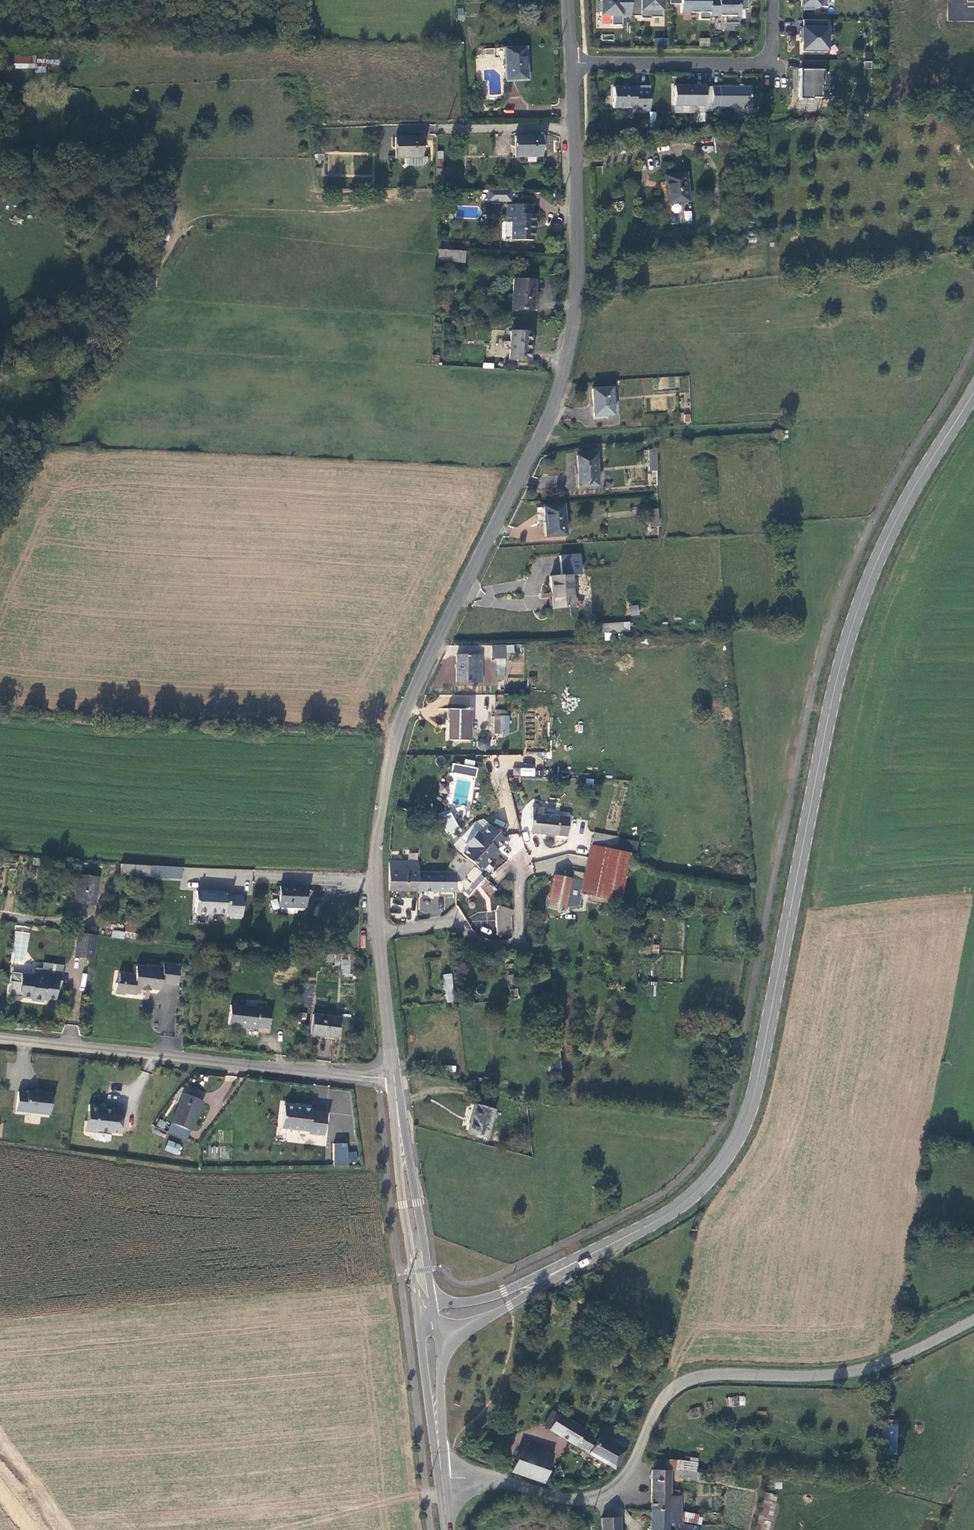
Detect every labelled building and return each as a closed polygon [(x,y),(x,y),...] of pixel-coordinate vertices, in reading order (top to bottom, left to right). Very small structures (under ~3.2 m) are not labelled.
[(600,1),(598,1),(597,13),(600,13),(599,16),(610,16),(610,26),(621,26),(621,16),(630,16),(630,0),(600,0),(600,1)] [(630,16),(640,16),(640,19),(650,19),(650,17),(661,18),(662,0),(630,0),(630,16)] [(680,4),(680,13),(690,13),(690,12),(699,12),(698,20),(709,20),(709,16),(709,0),(680,0),(680,4)] [(709,16),(724,16),(724,24),(738,24),(738,10),(747,10),(747,0),(709,0),(709,16)] [(799,7),(802,7),(802,10),(814,10),(814,7),(826,7),(826,0),(799,0),(799,7)] [(827,20),(802,20),(802,29),(799,29),(799,38),(802,38),(802,53),(826,53),(826,44),(828,44),(829,29),(827,29),(827,20)] [(699,38),(699,46),(718,45),(718,37),(699,38)] [(654,38),(654,46),(668,46),(668,38),(654,38)] [(524,48),(502,48),(503,80),(525,80),(524,48)] [(8,49),(7,66),(33,67),(34,50),(34,49),(8,49)] [(34,50),(33,67),(33,71),(43,71),(44,58),(56,59),(56,51),(34,50)] [(823,61),(800,60),(800,70),(799,70),(799,99),(810,99),(810,98),(820,98),(820,88),(822,88),(822,71),(823,71),(823,61)] [(631,88),(612,88),(612,108),(634,108),(634,111),(648,111),(648,86),(634,86),(634,91),(631,91),(631,88)] [(704,87),(673,87),(673,106),(704,106),(704,87)] [(711,107),(750,107),(750,87),(704,87),(704,106),(704,111),(711,111),(711,107)] [(735,142),(763,140),(763,133),(735,135),(735,142)] [(713,136),(714,152),(729,151),(728,135),(713,136)] [(420,137),(394,137),(394,157),(420,157),(420,137)] [(539,137),(514,137),(514,156),(539,156),(539,137)] [(441,158),(434,158),(432,190),(440,189),(441,158)] [(664,176),(667,202),(689,200),(686,174),(664,176)] [(512,189),(487,189),(487,201),(512,201),(512,189)] [(671,204),(670,222),(692,222),(692,211),(682,211),(682,204),(671,204)] [(510,215),(505,215),(505,223),(510,223),(510,241),(532,241),(532,229),(532,225),(535,225),(535,215),(530,215),(530,205),(510,206),(510,215)] [(171,226),(157,224),(154,240),(168,243),(171,226)] [(459,262),(460,251),(437,250),(437,261),(459,262)] [(531,310),(533,280),(513,279),(511,308),(531,310)] [(448,301),(435,300),(435,311),(447,312),(448,301)] [(530,333),(510,331),(508,358),(528,360),(530,333)] [(612,415),(610,389),(590,390),(593,419),(607,418),(606,416),(612,415)] [(648,472),(656,472),(654,451),(647,452),(648,472)] [(595,486),(594,457),(576,457),(577,486),(595,486)] [(563,535),(561,507),(542,508),(544,536),(563,535)] [(648,529),(658,528),(657,511),(648,511),(648,529)] [(571,606),(570,576),(550,577),(551,607),(571,606)] [(639,605),(630,605),(630,616),(639,615),(639,605)] [(624,632),(624,623),(594,626),(595,634),(624,632)] [(624,632),(632,632),(631,623),(624,623),(624,632)] [(496,659),(505,659),(505,655),(505,647),(491,647),(491,659),(496,659)] [(481,656),(456,655),(455,682),(475,683),(475,666),(481,666),(481,656)] [(496,681),(504,681),(505,659),(496,659),(496,681)] [(451,707),(474,709),(475,696),(452,695),(451,707)] [(468,741),(468,710),(449,709),(448,740),(468,741)] [(494,734),(503,734),(503,711),(495,711),(494,734)] [(478,749),(486,750),(486,741),(478,741),(478,749)] [(464,764),(452,763),(451,773),(475,776),(477,761),(465,759),(464,764)] [(521,767),(520,775),(534,776),(535,768),(521,767)] [(530,833),(565,837),(567,818),(541,815),(542,809),(533,808),(530,833)] [(460,834),(450,818),(444,822),(453,838),(460,834)] [(464,862),(478,874),(497,853),(494,851),(503,841),(488,827),(479,837),(475,833),(463,847),(467,850),(461,857),(465,861),(464,862)] [(592,832),(591,837),(618,842),(618,838),(619,837),(592,832)] [(591,837),(587,858),(613,862),(618,842),(591,837)] [(618,842),(613,862),(626,864),(630,850),(632,841),(618,838),(618,842)] [(632,841),(630,850),(637,851),(639,842),(632,841)] [(468,897),(484,879),(478,874),(464,862),(459,857),(445,871),(454,874),(454,894),(460,894),(462,892),(468,897)] [(587,858),(583,882),(578,906),(587,907),(588,902),(618,905),(626,864),(613,862),(587,858)] [(119,874),(149,877),(151,865),(120,863),(119,874)] [(390,892),(417,893),(417,863),(389,863),(390,892)] [(417,893),(454,894),(454,874),(445,871),(417,863),(417,893)] [(181,879),(182,867),(151,865),(149,877),(181,879)] [(565,871),(564,878),(570,879),(571,879),(572,873),(565,871)] [(97,878),(77,875),(73,903),(93,905),(97,878)] [(554,876),(547,910),(563,913),(565,906),(570,879),(564,878),(554,876)] [(583,882),(571,879),(570,879),(565,906),(578,906),(583,882)] [(305,906),(306,885),(279,884),(278,905),(280,905),(280,912),(297,913),(297,906),(305,906)] [(241,917),(242,896),(228,895),(228,892),(214,891),(214,894),(208,893),(207,891),(196,890),(194,910),(197,914),(204,915),(208,912),(227,914),(227,916),(241,917)] [(576,915),(578,906),(565,906),(563,913),(576,915)] [(494,913),(495,923),(510,927),(511,917),(512,912),(498,907),(496,912),(494,913)] [(125,923),(123,938),(141,941),(143,926),(125,923)] [(495,935),(511,936),(510,927),(495,923),(495,935)] [(28,945),(29,932),(15,931),(14,943),(28,945)] [(74,956),(94,958),(96,935),(77,932),(74,956)] [(334,963),(335,955),(327,954),(326,962),(334,963)] [(43,961),(42,971),(62,974),(63,964),(43,961)] [(347,975),(350,963),(344,961),(341,973),(347,975)] [(112,987),(111,997),(121,998),(122,996),(133,997),(136,994),(136,992),(147,992),(147,991),(155,992),(158,990),(158,985),(173,986),(175,966),(159,965),(158,974),(151,974),(152,969),(145,968),(143,969),(132,968),(131,977),(115,976),(115,984),(112,987)] [(21,997),(31,998),(31,1001),(44,1002),(44,998),(55,999),(57,986),(61,987),(62,974),(42,971),(34,970),(34,975),(21,974),(21,975),(12,974),(12,981),(11,981),(9,996),(21,997)] [(443,976),(446,1003),(453,1002),(450,975),(443,976)] [(646,995),(655,996),(657,982),(648,981),(646,995)] [(509,991),(510,1001),(518,1000),(517,990),(509,991)] [(270,1009),(230,1004),(228,1024),(257,1027),(257,1026),(268,1027),(270,1009)] [(338,1019),(312,1016),(310,1034),(335,1038),(338,1019)] [(413,1070),(427,1068),(426,1062),(412,1063),(413,1070)] [(16,1110),(50,1114),(53,1093),(28,1089),(28,1092),(19,1091),(16,1110)] [(184,1093),(166,1132),(184,1140),(201,1101),(184,1093)] [(102,1106),(89,1105),(85,1121),(84,1131),(96,1133),(99,1131),(121,1134),(124,1109),(112,1108),(112,1110),(104,1109),(102,1106)] [(485,1140),(493,1109),(475,1105),(466,1135),(485,1140)] [(284,1106),(281,1129),(308,1133),(308,1135),(324,1137),(326,1114),(312,1112),(312,1110),(301,1108),(301,1111),(294,1110),(295,1107),(284,1106)] [(179,1145),(167,1141),(163,1150),(175,1155),(179,1145)] [(333,1166),(348,1166),(347,1142),(333,1143),(333,1166)] [(745,1405),(744,1395),(727,1397),(728,1407),(745,1405)] [(691,1418),(702,1415),(700,1407),(689,1409),(691,1418)] [(543,1425),(616,1466),(619,1462),(617,1461),(631,1436),(606,1422),(597,1437),(583,1430),(584,1428),(552,1410),(543,1425)] [(883,1423),(882,1474),(896,1474),(897,1423),(883,1423)] [(519,1444),(516,1453),(548,1463),(551,1454),(519,1444)] [(516,1453),(510,1471),(543,1481),(548,1463),(516,1453)] [(672,1459),(669,1470),(681,1471),(697,1474),(699,1460),(692,1458),(691,1463),(672,1459)] [(652,1470),(651,1509),(668,1509),(669,1521),(679,1523),(680,1497),(677,1497),(669,1497),(669,1490),(669,1470),(652,1470)] [(697,1474),(681,1471),(680,1478),(695,1480),(697,1474)] [(778,1495),(763,1492),(756,1529),(771,1529),(778,1495)] [(699,1527),(679,1523),(669,1521),(668,1509),(651,1509),(650,1529),(698,1529),(699,1527)] [(603,1518),(601,1520),(601,1529),(619,1529),(619,1527),(618,1517),(603,1518)]
